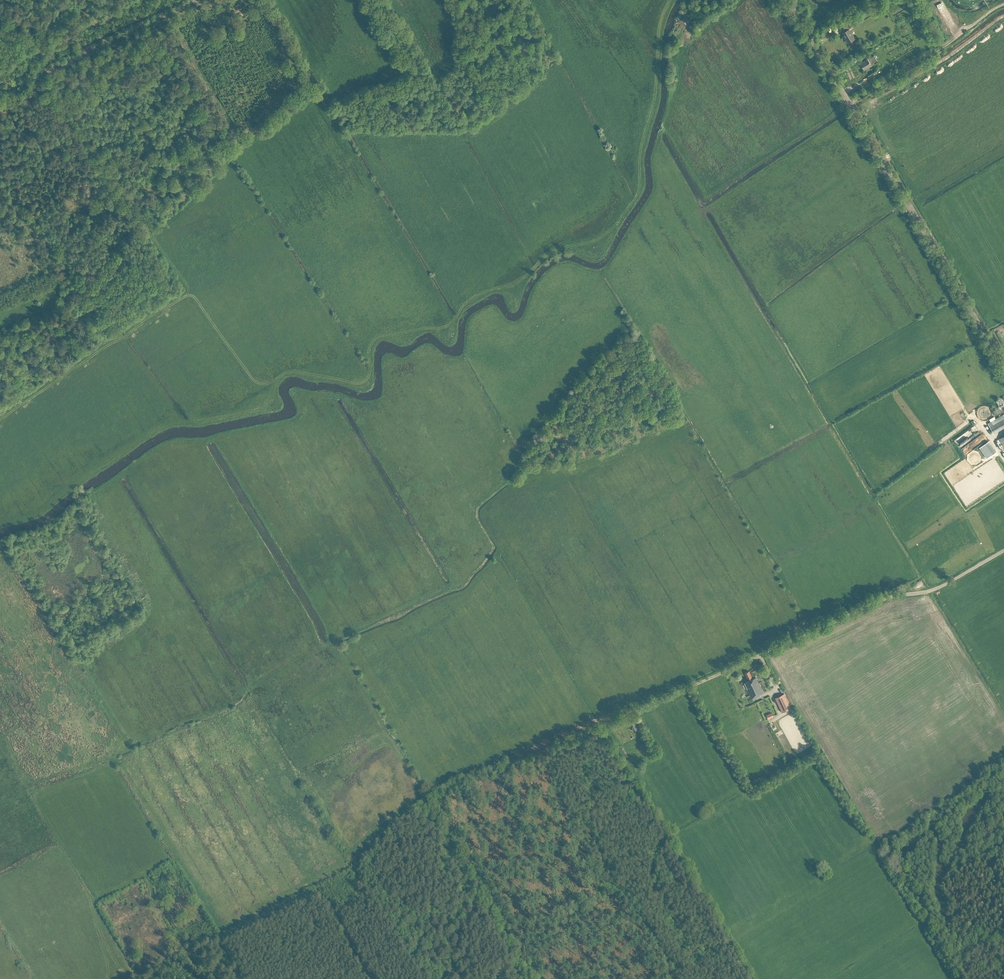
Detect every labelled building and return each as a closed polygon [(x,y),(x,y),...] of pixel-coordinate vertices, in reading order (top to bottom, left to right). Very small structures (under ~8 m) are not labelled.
[(855,38),(849,29),(851,27),(849,24),(843,28),(845,31),(842,33),(844,37),(845,37),(848,42),(855,38)] [(877,60),(874,55),(868,59),(867,58),(860,63),(864,69),(871,64),(877,60)] [(1003,413),(987,422),(994,433),(1003,427),(1003,414),(1003,413)] [(986,458),(996,451),(989,441),(979,448),(986,458)] [(753,678),(749,671),(745,672),(749,680),(744,682),(752,698),(760,694),(763,692),(758,680),(757,680),(756,677),(753,678)] [(790,708),(783,693),(775,697),(782,712),(790,708)] [(636,725),(634,721),(630,723),(633,730),(637,728),(639,731),(642,730),(639,724),(636,725)]
